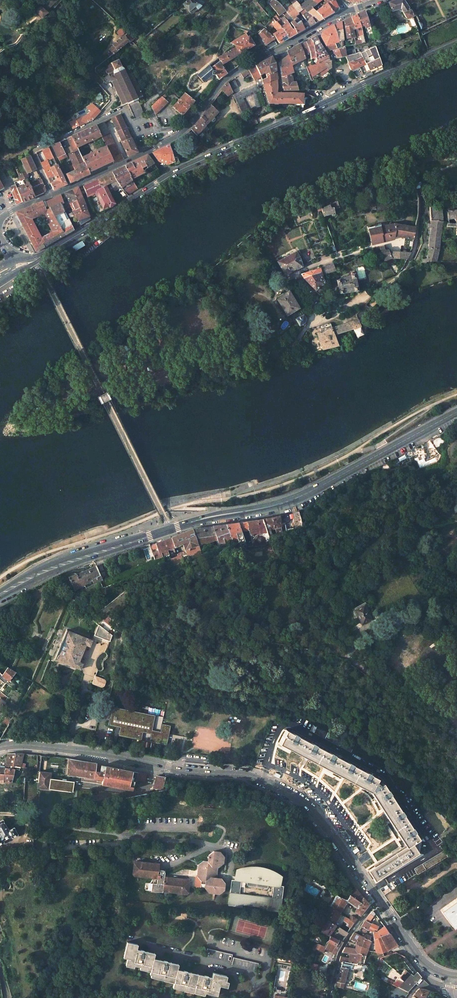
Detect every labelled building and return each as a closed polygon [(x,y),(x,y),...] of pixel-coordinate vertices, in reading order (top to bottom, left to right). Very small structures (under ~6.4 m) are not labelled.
[(183,4),(189,11),(190,13),(193,13),(197,9),(201,6),(193,1),(192,0),(187,0),(183,4)] [(269,3),(279,15),(282,12),(284,10),(281,7),(278,2),(277,3),(275,0),(272,0),(269,3)] [(301,7),(302,9),(304,7),(304,9),(306,12),(312,8),(311,7),(316,4),(313,0),(308,0),(301,7)] [(326,4),(332,11),(337,7),(334,0),(332,0),(326,4)] [(388,3),(392,11),(401,8),(406,18),(407,19),(412,16),(412,15),(403,0),(395,0),(388,3)] [(293,4),(292,5),(297,11),(298,12),(299,11),(303,9),(302,9),(301,7),(296,1),(293,4)] [(319,9),(316,11),(322,19),(333,12),(332,11),(326,4),(325,5),(324,5),(323,6),(319,9)] [(291,5),(285,10),(287,12),(290,15),(293,13),(297,11),(292,5),(291,5)] [(41,6),(36,11),(42,18),(46,14),(48,12),(41,6)] [(312,8),(306,12),(307,12),(308,12),(309,14),(313,16),(313,17),(314,16),(318,21),(322,19),(316,11),(312,8)] [(284,10),(282,12),(287,19),(290,23),(293,21),(292,19),(292,18),(290,15),(287,12),(285,10),(284,10)] [(365,11),(357,15),(361,27),(369,23),(369,21),(365,11)] [(307,12),(302,15),(306,21),(313,16),(309,14),(308,12),(307,12)] [(293,13),(290,15),(292,18),(292,19),(293,21),(296,24),(300,21),(296,17),(295,16),(293,13)] [(351,17),(355,29),(356,32),(357,36),(360,36),(361,41),(355,41),(355,45),(365,43),(362,31),(361,27),(357,15),(351,17)] [(280,20),(276,22),(280,28),(284,24),(284,22),(286,20),(286,19),(283,16),(280,20)] [(351,17),(343,20),(346,38),(354,37),(357,36),(356,32),(353,33),(352,30),(355,29),(351,17)] [(271,20),(265,27),(268,30),(271,27),(270,25),(275,20),(273,18),(271,20)] [(306,28),(315,23),(311,18),(306,21),(307,22),(304,24),(306,28)] [(284,24),(280,28),(281,29),(288,38),(297,33),(294,28),(292,29),(290,26),(290,25),(286,20),(284,22),(284,24)] [(276,21),(272,25),(277,31),(281,29),(280,28),(276,22),(276,21)] [(304,29),(302,25),(300,21),(296,24),(293,21),(290,23),(294,28),(297,33),(304,29)] [(343,39),(341,22),(333,25),(338,42),(344,40),(344,39),(343,39)] [(329,44),(338,42),(333,25),(321,32),(320,36),(325,45),(329,44)] [(121,28),(117,32),(121,36),(125,33),(121,28)] [(263,29),(259,33),(266,44),(274,39),(272,36),(267,32),(266,32),(263,29)] [(277,31),(272,34),(276,39),(279,43),(288,38),(281,29),(277,31)] [(127,33),(125,35),(131,41),(134,39),(127,33)] [(245,34),(230,43),(235,45),(247,37),(245,34)] [(124,36),(113,45),(114,45),(118,50),(126,43),(128,42),(124,36)] [(235,45),(236,47),(240,53),(253,45),(248,36),(247,37),(235,45)] [(311,39),(313,45),(319,43),(316,36),(311,39)] [(274,39),(266,44),(269,49),(277,44),(274,39)] [(313,45),(311,39),(306,42),(305,42),(309,52),(309,53),(310,59),(312,59),(315,57),(313,45)] [(338,42),(329,44),(325,45),(328,51),(343,47),(342,42),(344,42),(344,40),(338,42)] [(309,52),(305,42),(306,42),(300,45),(303,54),(305,54),(309,52)] [(300,45),(300,43),(287,51),(288,55),(289,55),(290,59),(292,65),(301,60),(304,59),(303,54),(300,45)] [(319,43),(313,45),(315,57),(315,59),(315,61),(314,62),(312,63),(309,65),(306,66),(307,68),(307,69),(309,74),(310,79),(310,80),(312,80),(312,77),(326,67),(328,70),(331,68),(331,61),(328,61),(328,58),(327,56),(319,43)] [(260,54),(266,50),(263,45),(257,49),(260,54)] [(344,47),(332,51),(337,58),(345,57),(347,60),(351,70),(352,70),(355,78),(359,76),(360,80),(383,69),(378,53),(377,53),(375,45),(360,52),(356,53),(355,49),(352,50),(352,51),(345,53),(344,47)] [(221,56),(218,58),(222,64),(240,53),(236,47),(221,56)] [(279,63),(280,69),(281,76),(288,74),(291,74),(293,73),(292,68),(292,65),(290,59),(289,55),(288,55),(282,60),(279,63)] [(275,63),(271,57),(271,56),(255,65),(260,75),(264,72),(265,74),(268,73),(268,75),(276,70),(275,63)] [(117,60),(111,63),(114,69),(120,66),(117,60)] [(209,65),(197,75),(203,82),(212,74),(213,75),(214,75),(215,74),(218,80),(222,77),(226,74),(227,73),(219,62),(210,68),(209,65)] [(121,67),(120,66),(114,69),(111,63),(103,67),(107,74),(114,70),(114,72),(114,74),(111,76),(111,79),(111,81),(117,94),(122,106),(127,103),(127,104),(131,102),(132,101),(134,100),(134,101),(137,99),(142,96),(142,95),(139,89),(129,69),(127,68),(124,70),(124,69),(121,67)] [(306,66),(306,64),(303,65),(299,67),(292,68),(293,73),(307,68),(306,66)] [(260,75),(255,65),(248,69),(252,76),(254,80),(255,80),(261,77),(260,75)] [(252,76),(248,69),(242,72),(246,79),(252,76)] [(277,79),(276,70),(268,75),(268,73),(265,74),(266,78),(262,80),(261,80),(264,84),(267,95),(269,103),(299,104),(300,109),(303,108),(303,104),(303,94),(293,93),(284,93),(277,93),(277,87),(277,79)] [(111,81),(111,79),(109,74),(103,80),(105,81),(106,83),(111,81)] [(289,82),(288,74),(281,76),(282,79),(284,90),(298,90),(295,82),(293,82),(289,82)] [(262,80),(261,77),(255,80),(257,84),(258,86),(264,84),(261,80),(262,80)] [(234,80),(228,84),(231,90),(237,87),(234,80)] [(228,84),(227,82),(222,90),(227,96),(232,92),(231,90),(228,84)] [(257,84),(233,95),(236,101),(260,90),(258,86),(257,84)] [(259,92),(253,94),(257,107),(263,105),(259,92)] [(185,93),(173,107),(182,115),(194,100),(185,93)] [(152,107),(153,110),(155,114),(167,102),(166,101),(164,99),(164,98),(162,97),(152,107)] [(249,111),(243,98),(237,101),(243,114),(247,112),(249,111)] [(210,105),(199,119),(206,125),(210,121),(214,117),(218,112),(212,106),(210,105)] [(94,108),(89,114),(92,120),(96,115),(100,111),(98,109),(96,110),(94,108)] [(89,114),(82,117),(84,123),(92,120),(89,114)] [(126,127),(120,114),(111,118),(117,131),(126,127)] [(82,117),(70,123),(73,129),(84,123),(82,117)] [(206,125),(199,119),(191,129),(196,135),(198,133),(202,129),(206,125)] [(103,122),(96,125),(101,136),(106,146),(113,161),(112,161),(113,163),(123,158),(121,154),(118,155),(103,122)] [(96,125),(72,136),(77,147),(86,143),(101,136),(96,125)] [(131,138),(126,127),(117,131),(122,141),(131,138)] [(72,136),(68,138),(71,145),(66,148),(69,154),(78,150),(77,147),(72,136)] [(122,141),(121,142),(128,156),(137,152),(131,138),(122,141)] [(59,142),(52,145),(58,157),(65,154),(61,147),(59,142)] [(86,143),(77,147),(78,150),(79,151),(80,153),(88,149),(86,143)] [(173,158),(169,145),(160,149),(153,153),(157,159),(158,161),(162,162),(165,163),(166,163),(166,165),(170,165),(169,163),(173,162),(175,165),(179,163),(178,160),(177,157),(173,158)] [(106,146),(82,157),(89,172),(112,161),(113,161),(106,146)] [(80,153),(79,151),(70,155),(69,155),(75,170),(66,174),(70,183),(90,174),(89,172),(82,157),(80,153)] [(140,165),(143,170),(145,169),(152,164),(154,163),(147,154),(131,162),(134,168),(140,165)] [(27,173),(36,169),(30,155),(21,159),(27,173)] [(63,158),(59,160),(64,170),(68,168),(63,158)] [(48,163),(47,160),(41,163),(47,177),(50,176),(53,174),(50,167),(48,163)] [(125,166),(125,165),(131,179),(132,178),(144,172),(143,170),(140,165),(134,168),(131,162),(131,163),(125,166)] [(66,184),(57,164),(50,167),(53,174),(55,179),(56,180),(54,182),(50,183),(53,190),(66,184)] [(121,187),(132,180),(131,179),(125,165),(112,172),(115,179),(121,187)] [(102,193),(109,205),(110,207),(115,204),(117,202),(114,197),(112,199),(109,193),(107,187),(106,185),(110,183),(111,185),(114,190),(121,187),(115,179),(112,172),(101,178),(97,180),(100,189),(102,193)] [(29,183),(35,197),(44,192),(46,189),(41,178),(29,183)] [(97,180),(83,186),(87,195),(94,192),(95,194),(96,196),(102,193),(100,189),(97,180)] [(29,183),(17,188),(22,202),(28,199),(35,197),(29,183)] [(15,185),(10,187),(11,192),(12,191),(15,199),(14,199),(16,204),(22,202),(17,188),(15,185)] [(72,189),(77,200),(82,197),(78,187),(73,190),(72,189)] [(72,190),(65,193),(67,198),(69,202),(69,203),(77,200),(72,189),(72,190)] [(117,202),(127,195),(124,191),(114,197),(117,202)] [(97,196),(104,211),(110,207),(109,205),(102,193),(96,196),(97,196)] [(46,201),(50,209),(54,216),(64,211),(64,208),(63,205),(62,203),(62,200),(60,195),(46,201)] [(82,197),(77,200),(79,207),(79,208),(85,205),(82,197)] [(77,200),(69,203),(70,205),(73,210),(79,207),(77,200)] [(65,235),(59,225),(54,216),(50,209),(46,210),(42,201),(15,212),(25,230),(36,251),(56,240),(65,235)] [(324,208),(321,209),(322,210),(323,215),(323,216),(328,214),(331,214),(332,215),(336,214),(334,209),(339,208),(337,201),(328,204),(329,206),(324,208)] [(377,213),(387,209),(389,209),(390,207),(390,206),(390,205),(390,203),(389,202),(387,201),(385,201),(374,204),(375,207),(373,207),(373,210),(376,210),(377,213)] [(440,202),(429,207),(430,221),(430,223),(428,223),(428,227),(431,228),(430,235),(429,239),(428,249),(426,258),(422,259),(422,262),(429,262),(434,261),(435,261),(438,249),(439,249),(442,222),(442,219),(441,212),(442,212),(441,209),(440,202)] [(79,207),(73,210),(75,214),(87,210),(85,205),(79,208),(79,207)] [(90,216),(87,210),(75,214),(75,215),(74,215),(74,216),(75,218),(76,217),(78,221),(90,216)] [(453,211),(452,210),(448,211),(447,211),(448,219),(452,218),(452,219),(454,219),(455,222),(456,222),(455,224),(449,224),(449,222),(447,222),(446,227),(456,228),(455,235),(456,235),(456,210),(453,211)] [(282,215),(277,217),(277,218),(278,218),(283,229),(284,231),(289,228),(285,221),(293,218),(290,212),(282,215)] [(90,216),(78,221),(79,222),(80,226),(91,219),(90,216)] [(66,221),(59,225),(65,235),(74,230),(69,219),(66,221)] [(369,226),(367,226),(370,242),(371,244),(383,242),(381,234),(382,234),(380,226),(380,225),(380,224),(380,223),(378,224),(369,226)] [(386,225),(380,226),(382,234),(381,234),(383,242),(393,239),(394,237),(394,236),(395,236),(413,239),(416,227),(395,223),(393,224),(386,225)] [(384,246),(379,247),(381,251),(384,260),(384,261),(386,260),(391,258),(388,252),(387,249),(384,250),(384,246)] [(295,250),(276,261),(283,276),(291,272),(296,269),(302,266),(295,250)] [(322,275),(334,271),(335,270),(333,264),(320,268),(321,272),(322,275)] [(304,278),(314,274),(321,272),(320,268),(301,274),(304,278)] [(334,271),(322,275),(323,281),(324,280),(324,283),(325,283),(330,282),(332,280),(333,281),(334,271)] [(314,274),(304,278),(304,279),(315,290),(317,288),(320,285),(324,283),(324,280),(323,281),(322,275),(321,272),(314,274)] [(351,275),(339,279),(336,280),(340,293),(343,293),(358,291),(355,273),(354,273),(354,272),(353,272),(352,272),(351,273),(351,274),(351,275)] [(289,290),(276,299),(287,316),(299,308),(289,290)] [(361,309),(356,314),(357,319),(358,319),(366,314),(366,315),(371,310),(366,305),(361,309)] [(303,315),(295,319),(299,326),(300,327),(301,327),(302,327),(303,328),(306,323),(304,323),(306,319),(303,315)] [(357,319),(332,328),(334,335),(335,335),(353,329),(357,337),(362,334),(364,331),(364,330),(361,327),(358,319),(357,319)] [(332,328),(316,333),(319,340),(322,350),(331,348),(337,346),(339,346),(335,335),(334,335),(332,328)] [(98,396),(102,403),(109,400),(105,392),(102,394),(98,396)] [(418,469),(426,466),(424,459),(416,461),(418,469)] [(296,524),(303,524),(299,511),(293,513),(296,524)] [(289,531),(286,522),(282,524),(280,516),(274,517),(262,519),(266,532),(268,536),(270,539),(273,538),(273,535),(270,529),(275,528),(277,534),(289,531)] [(232,541),(238,540),(240,544),(244,545),(241,531),(248,530),(251,542),(264,542),(263,537),(262,533),(266,532),(262,519),(226,524),(231,540),(232,539),(232,541)] [(228,541),(231,540),(226,524),(212,526),(217,540),(219,546),(226,544),(225,542),(228,541)] [(199,545),(217,540),(212,526),(193,529),(199,545)] [(199,545),(193,529),(171,537),(175,547),(182,544),(185,551),(188,558),(189,558),(189,559),(201,554),(200,551),(202,551),(201,549),(200,549),(199,545)] [(156,543),(150,545),(152,549),(157,548),(158,551),(153,552),(155,559),(166,557),(169,556),(171,562),(173,565),(188,558),(185,551),(174,555),(171,548),(175,547),(171,537),(156,543)] [(103,580),(96,565),(77,573),(77,572),(69,576),(70,577),(65,579),(73,591),(93,580),(95,584),(103,580)] [(371,620),(364,606),(355,610),(362,624),(371,620)] [(99,624),(95,634),(110,640),(112,634),(99,624)] [(66,629),(54,658),(80,669),(82,663),(78,661),(86,644),(90,646),(92,640),(66,629)] [(7,667),(1,675),(0,674),(0,680),(5,684),(15,671),(7,667)] [(105,680),(95,675),(92,682),(102,687),(105,680)] [(158,731),(150,729),(153,715),(112,706),(108,725),(120,727),(118,735),(166,746),(168,737),(166,737),(166,734),(169,734),(170,726),(160,723),(158,731)] [(352,753),(355,748),(356,746),(315,723),(311,730),(352,753)] [(292,733),(286,730),(279,743),(286,747),(306,758),(326,768),(344,778),(362,787),(370,792),(378,804),(389,821),(400,838),(406,847),(369,871),(376,882),(388,874),(408,861),(420,854),(412,843),(419,839),(414,831),(414,830),(412,827),(411,827),(403,814),(401,810),(400,810),(389,793),(390,793),(387,789),(386,789),(382,783),(381,784),(377,779),(378,778),(370,774),(371,774),(366,771),(366,772),(352,765),(352,764),(348,762),(348,763),(333,755),(333,754),(330,752),(329,753),(315,745),(315,744),(311,742),(310,743),(296,735),(297,734),(293,732),(292,733)] [(10,775),(11,772),(12,765),(14,753),(7,754),(6,754),(5,768),(0,767),(0,780),(4,781),(3,782),(9,783),(10,775)] [(20,767),(23,754),(19,753),(14,753),(12,765),(20,767)] [(69,758),(67,775),(82,777),(102,779),(101,784),(129,789),(129,786),(135,787),(137,780),(148,782),(150,775),(104,766),(96,763),(83,761),(69,758)] [(37,781),(36,787),(47,789),(49,778),(49,772),(38,771),(37,781)] [(156,776),(154,787),(163,789),(165,777),(156,776)] [(49,778),(47,789),(72,791),(73,781),(49,778)] [(0,819),(0,842),(2,841),(1,840),(9,835),(10,837),(16,833),(12,827),(7,829),(1,819),(0,819)] [(454,855),(450,849),(445,851),(449,857),(454,855)] [(196,864),(195,875),(193,877),(192,885),(197,887),(198,880),(203,881),(202,887),(206,891),(215,893),(221,889),(222,883),(218,878),(214,878),(216,866),(221,863),(222,856),(218,852),(212,851),(206,856),(206,861),(201,861),(196,864)] [(415,869),(419,875),(449,857),(445,851),(415,869)] [(132,875),(154,878),(153,884),(149,883),(148,891),(159,893),(159,891),(181,894),(184,892),(185,882),(182,880),(160,877),(161,869),(155,869),(156,863),(133,860),(131,863),(130,874),(132,875)] [(230,880),(227,906),(240,907),(240,906),(265,909),(265,910),(279,912),(282,887),(278,886),(279,879),(273,876),(266,873),(255,870),(245,870),(235,872),(234,881),(230,880)] [(347,904),(348,902),(349,903),(358,908),(355,912),(361,916),(369,905),(369,904),(359,891),(356,888),(350,898),(344,900),(337,896),(331,906),(341,914),(347,904)] [(442,909),(454,926),(456,924),(456,899),(442,909)] [(335,925),(342,914),(341,914),(331,906),(324,918),(335,925)] [(349,919),(346,917),(343,921),(350,925),(350,926),(352,927),(354,923),(349,919)] [(320,924),(325,926),(322,931),(328,935),(330,935),(331,935),(333,931),(334,930),(336,926),(335,925),(324,918),(320,924)] [(369,922),(365,921),(362,927),(368,931),(373,932),(377,930),(378,927),(369,922)] [(374,939),(375,953),(381,954),(399,946),(385,926),(377,930),(373,932),(374,939)] [(339,928),(337,932),(345,937),(346,936),(348,933),(339,928)] [(372,941),(370,940),(371,937),(366,934),(363,937),(359,935),(354,934),(350,939),(356,942),(356,945),(368,951),(372,941)] [(328,942),(336,946),(334,949),(338,951),(343,943),(343,942),(340,940),(339,941),(330,936),(327,942),(328,942)] [(337,956),(338,951),(334,949),(336,946),(328,942),(325,949),(337,956)] [(138,946),(129,944),(125,959),(127,960),(129,960),(128,965),(134,966),(140,968),(150,970),(150,973),(149,975),(151,975),(161,978),(163,978),(174,981),(173,983),(173,986),(204,993),(214,996),(215,990),(218,991),(219,986),(224,987),(225,982),(227,976),(213,973),(212,978),(211,982),(207,981),(208,977),(205,976),(204,979),(187,975),(187,972),(184,971),(183,974),(176,972),(177,970),(177,968),(167,965),(168,963),(166,963),(164,962),(163,964),(153,962),(153,960),(154,957),(144,955),(145,952),(143,952),(141,951),(140,955),(135,953),(136,950),(138,946)] [(356,945),(355,948),(354,951),(355,955),(366,957),(368,951),(356,945)] [(354,951),(346,948),(344,947),(342,953),(347,955),(355,955),(354,951)] [(233,955),(207,949),(206,957),(231,963),(233,955)] [(347,958),(341,956),(339,961),(342,962),(352,964),(353,962),(364,965),(366,957),(355,955),(347,955),(347,958)] [(259,963),(234,958),(232,965),(257,971),(259,963)] [(133,969),(134,966),(128,965),(129,960),(127,960),(125,967),(133,969)] [(337,982),(344,984),(348,969),(361,972),(364,965),(353,962),(352,964),(342,962),(337,982)] [(419,973),(414,978),(411,975),(400,988),(407,992),(421,976),(419,973)] [(173,986),(172,988),(204,996),(204,993),(173,986)] [(413,997),(416,997),(424,997),(426,994),(428,995),(430,991),(428,990),(420,988),(417,991),(413,997)]
